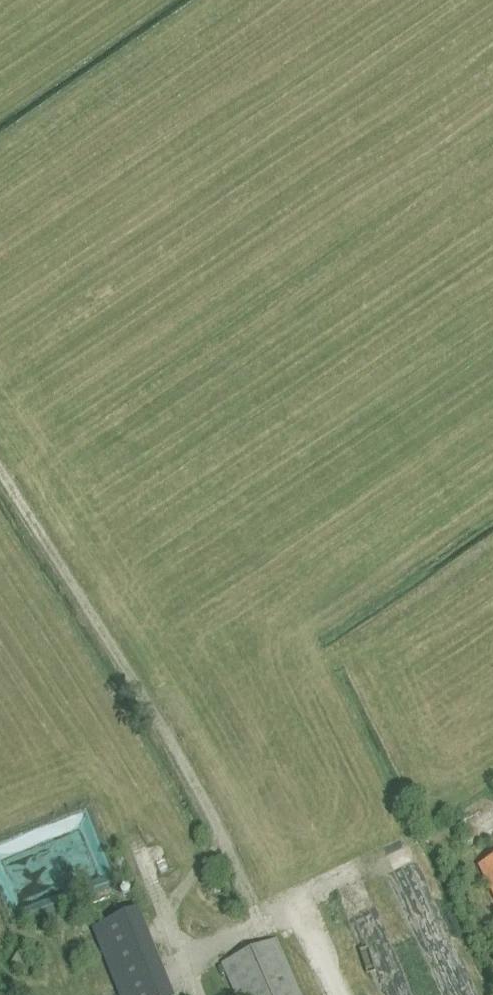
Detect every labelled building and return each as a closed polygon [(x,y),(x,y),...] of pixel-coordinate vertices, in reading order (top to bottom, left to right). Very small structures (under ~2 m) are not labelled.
[(479,865),(492,893),(492,857),(479,865)] [(118,994),(173,994),(138,909),(91,928),(118,994)] [(237,994),(300,994),(276,940),(223,963),(237,994)]
